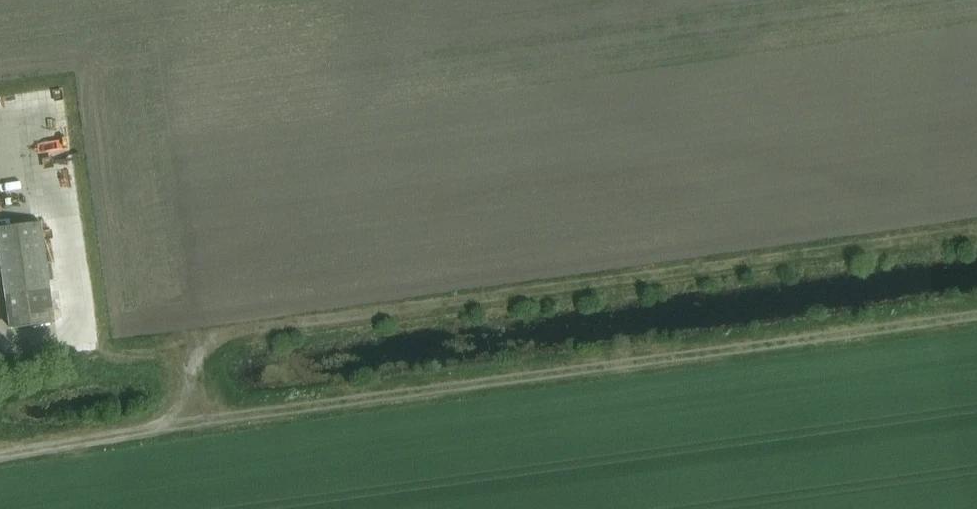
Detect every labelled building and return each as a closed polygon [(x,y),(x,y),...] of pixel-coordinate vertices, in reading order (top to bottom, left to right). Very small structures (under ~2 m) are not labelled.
[(0,227),(0,252),(10,331),(56,325),(50,286),(42,220),(0,227)]
